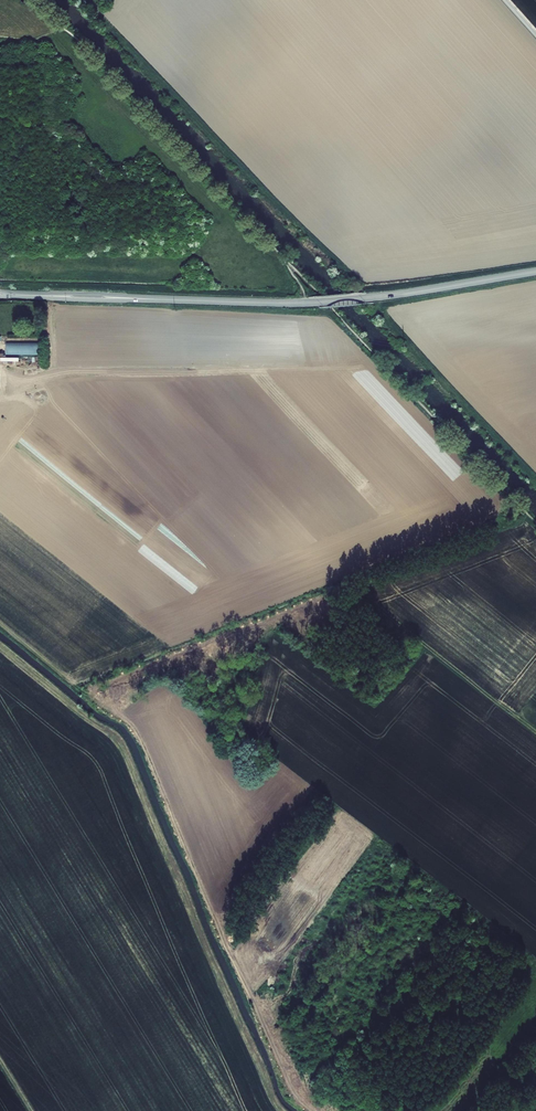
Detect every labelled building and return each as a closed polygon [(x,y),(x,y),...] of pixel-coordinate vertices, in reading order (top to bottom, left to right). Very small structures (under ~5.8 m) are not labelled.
[(6,354),(38,355),(39,343),(6,343),(6,354)]
